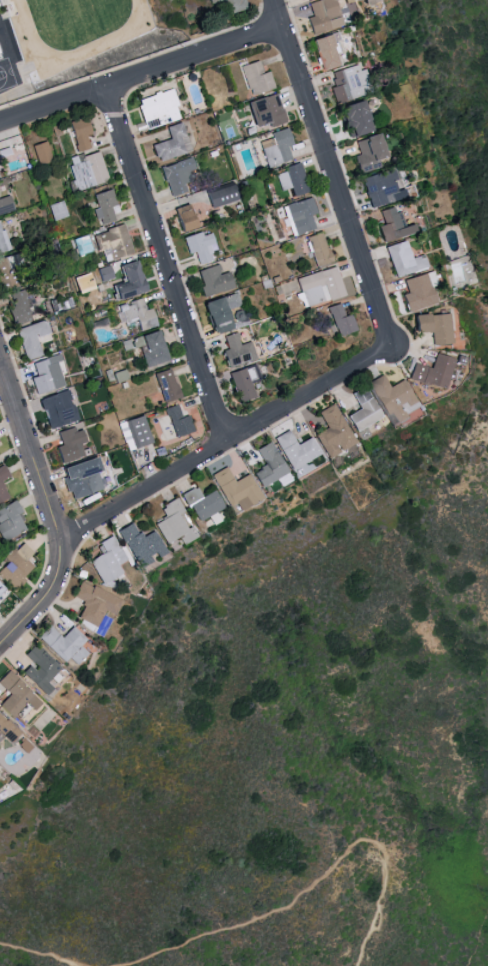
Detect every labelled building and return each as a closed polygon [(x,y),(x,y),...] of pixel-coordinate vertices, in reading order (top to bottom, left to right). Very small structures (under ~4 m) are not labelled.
[(243,0),(219,0),(224,15),(246,8),(243,0)] [(312,16),(306,19),(312,36),(342,25),(333,0),(317,0),(307,4),(312,16)] [(340,65),(336,53),(341,51),(335,32),(312,39),(321,71),(340,65)] [(269,71),(261,73),(258,61),(241,65),(248,95),(273,89),(269,71)] [(334,103),(360,96),(357,86),(364,84),(359,64),(331,72),(335,86),(330,87),(334,103)] [(182,118),(173,89),(137,100),(146,129),(182,118)] [(269,127),(286,122),(276,92),(244,103),(252,127),(268,122),(269,127)] [(346,138),(368,132),(361,101),(339,106),(346,138)] [(90,134),(85,116),(67,121),(76,152),(90,148),(86,135),(90,134)] [(170,140),(152,144),(156,160),(190,152),(183,122),(167,126),(170,140)] [(291,145),(288,128),(270,132),(271,139),(261,141),(266,166),(292,160),(289,145),(291,145)] [(377,159),(382,158),(377,134),(356,139),(359,156),(354,157),(358,173),(379,168),(377,159)] [(39,166),(53,161),(46,141),(32,146),(39,166)] [(66,159),(77,191),(108,180),(97,151),(77,158),(76,155),(66,159)] [(169,196),(189,191),(184,172),(196,170),(193,158),(161,165),(169,196)] [(275,171),(281,191),(291,188),(293,196),(308,191),(301,164),(275,171)] [(369,208),(398,199),(389,169),(360,179),(369,208)] [(239,201),(236,185),(205,191),(209,207),(239,201)] [(99,225),(119,219),(109,189),(92,195),(96,207),(93,208),(99,225)] [(0,198),(0,214),(15,210),(11,195),(0,198)] [(317,213),(311,197),(285,205),(295,235),(315,228),(311,215),(317,213)] [(171,210),(179,232),(196,227),(188,204),(171,210)] [(402,227),(395,205),(379,211),(383,225),(377,227),(382,242),(414,232),(411,224),(402,227)] [(9,251),(2,220),(0,221),(0,253),(9,251)] [(132,254),(125,225),(95,231),(102,261),(132,254)] [(187,254),(195,252),(198,264),(213,260),(211,252),(218,250),(213,232),(202,235),(201,232),(183,237),(187,254)] [(315,266),(330,262),(322,232),(307,237),(315,266)] [(425,268),(421,255),(409,258),(404,241),(384,247),(393,277),(425,268)] [(3,287),(18,281),(8,256),(0,259),(0,280),(3,287)] [(122,284),(111,286),(113,299),(141,294),(135,261),(118,264),(122,284)] [(234,287),(229,271),(222,274),(219,264),(197,272),(205,297),(234,287)] [(344,295),(335,266),(296,279),(300,293),(299,293),(304,308),(344,295)] [(406,313),(433,303),(423,273),(402,280),(407,293),(400,296),(406,313)] [(32,320),(24,290),(11,293),(15,308),(9,309),(13,325),(32,320)] [(231,329),(227,309),(240,305),(237,293),(203,302),(211,334),(231,329)] [(139,332),(157,325),(151,308),(145,310),(141,299),(116,307),(123,329),(136,324),(139,332)] [(350,314),(345,316),(341,303),(328,307),(338,336),(356,330),(350,314)] [(433,345),(451,344),(449,313),(412,316),(413,334),(432,332),(433,345)] [(16,329),(26,361),(43,356),(37,337),(51,333),(47,319),(16,329)] [(129,339),(132,349),(139,346),(146,367),(168,360),(157,329),(129,339)] [(222,351),(226,367),(256,359),(251,341),(241,344),(237,332),(224,336),(228,350),(222,351)] [(454,359),(435,354),(431,368),(413,363),(409,378),(446,389),(454,359)] [(36,395),(67,385),(57,355),(33,363),(37,376),(31,378),(36,395)] [(237,402),(255,397),(251,382),(258,380),(254,366),(230,372),(237,402)] [(179,398),(171,369),(155,373),(163,402),(179,398)] [(405,379),(389,387),(383,375),(369,382),(391,427),(408,418),(405,414),(419,407),(405,379)] [(360,409),(347,416),(355,432),(383,418),(366,386),(352,393),(360,409)] [(78,420),(68,389),(38,400),(49,430),(78,420)] [(356,443),(335,403),(318,412),(327,428),(315,434),(328,458),(356,443)] [(188,415),(182,417),(178,404),(165,409),(176,438),(194,430),(188,415)] [(132,448),(151,444),(145,416),(126,420),(132,448)] [(80,444),(86,442),(81,426),(58,433),(61,445),(55,447),(60,464),(84,456),(80,444)] [(275,438),(292,470),(321,455),(311,437),(297,445),(289,430),(275,438)] [(288,474),(273,441),(257,448),(265,466),(254,471),(261,486),(288,474)] [(63,468),(71,498),(100,491),(93,460),(63,468)] [(9,477),(3,465),(0,466),(0,481),(9,477)] [(183,493),(196,522),(225,508),(216,490),(202,497),(197,487),(183,493)] [(155,524),(166,544),(179,537),(182,544),(197,537),(191,526),(187,528),(179,514),(184,512),(177,498),(161,507),(166,518),(155,524)] [(19,522),(25,518),(13,500),(0,508),(0,540),(2,543),(24,529),(19,522)] [(119,530),(138,569),(155,561),(154,559),(166,554),(155,531),(141,538),(134,522),(119,530)] [(118,565),(126,561),(114,536),(99,542),(105,553),(90,560),(102,585),(123,575),(118,565)] [(24,580),(22,578),(33,566),(26,560),(32,553),(20,541),(3,560),(6,562),(0,568),(0,580),(13,592),(24,580)] [(123,601),(82,580),(73,597),(85,603),(77,618),(96,628),(105,611),(115,616),(123,601)] [(64,663),(69,658),(76,665),(87,653),(80,646),(87,639),(73,626),(62,638),(49,625),(38,638),(64,663)] [(22,673),(45,695),(52,688),(46,681),(60,667),(36,644),(24,656),(31,663),(22,673)] [(10,694),(0,704),(0,708),(11,718),(25,703),(34,711),(42,702),(8,671),(0,679),(0,685),(10,694)] [(9,746),(21,734),(0,714),(0,737),(9,746)]
